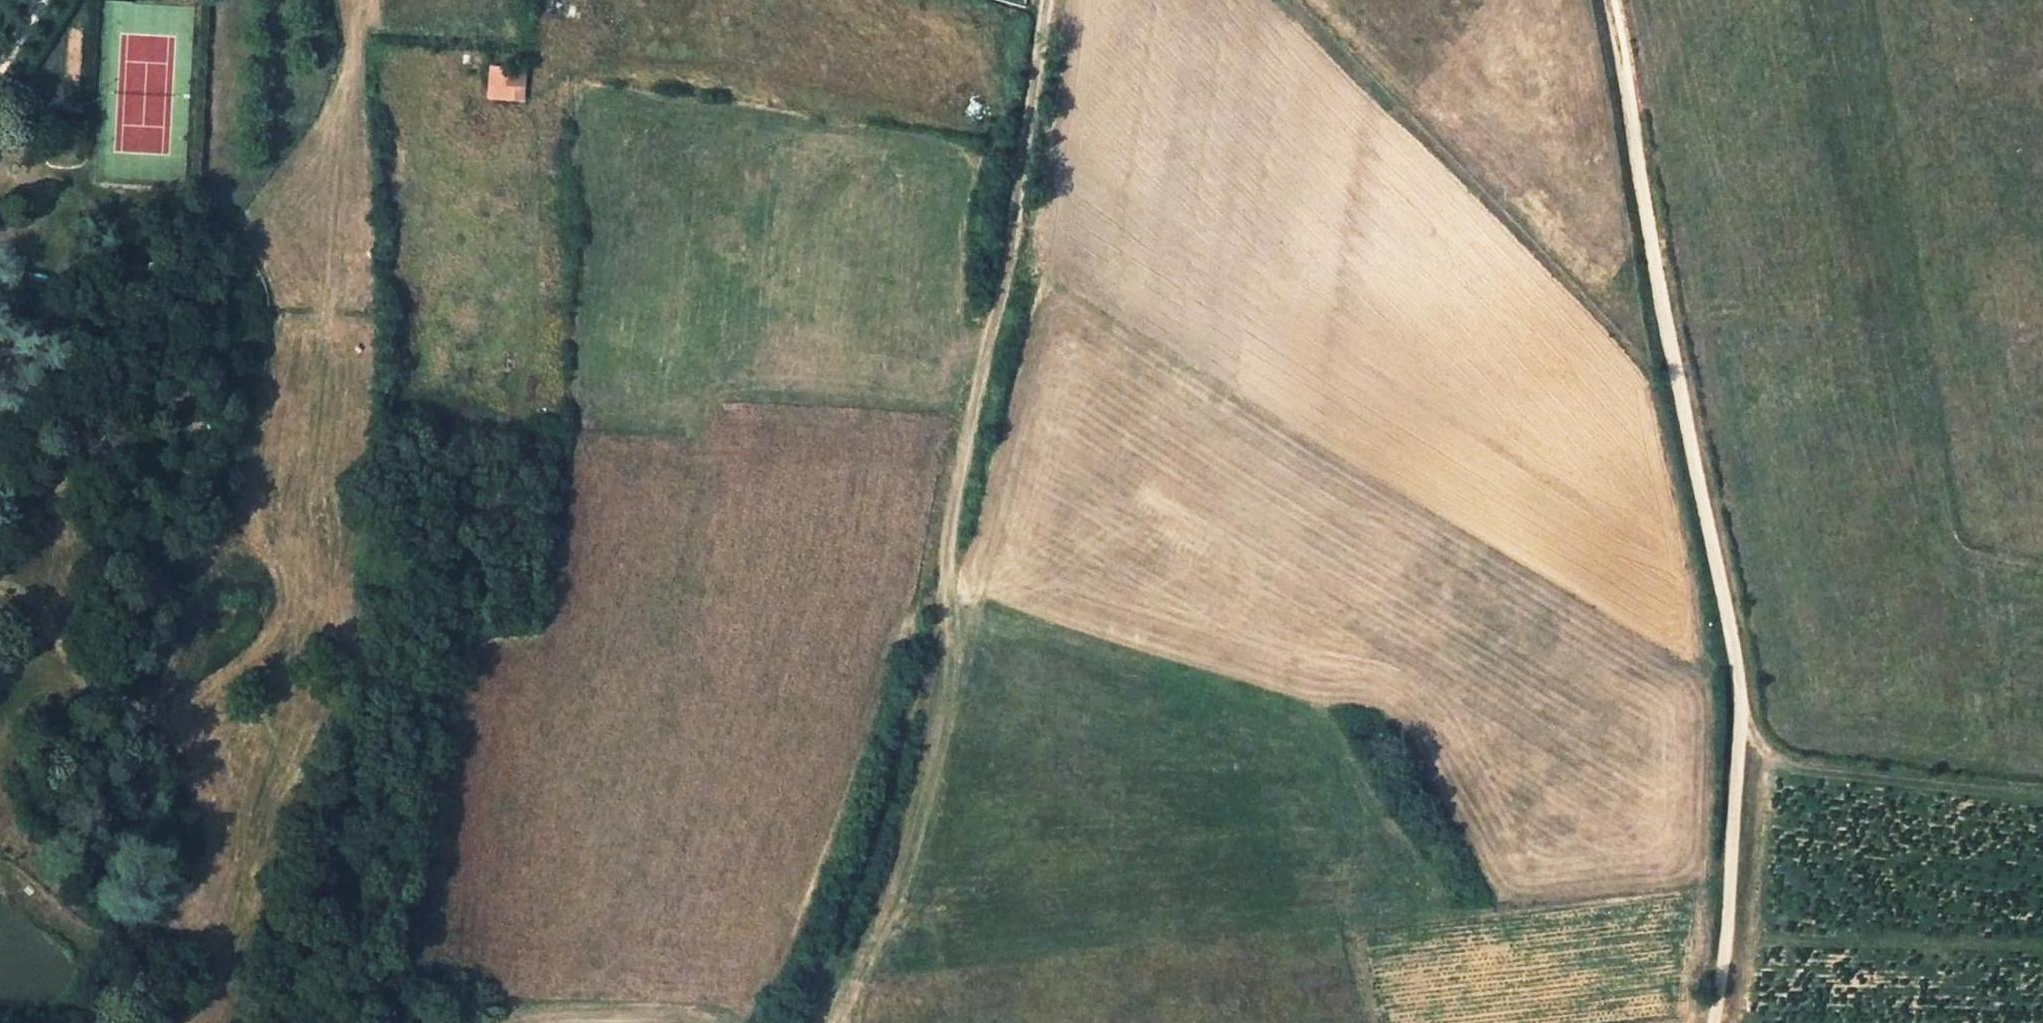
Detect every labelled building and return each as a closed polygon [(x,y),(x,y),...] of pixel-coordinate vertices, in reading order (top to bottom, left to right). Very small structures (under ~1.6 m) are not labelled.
[(526,100),(526,68),(487,67),(487,100),(526,100)]
